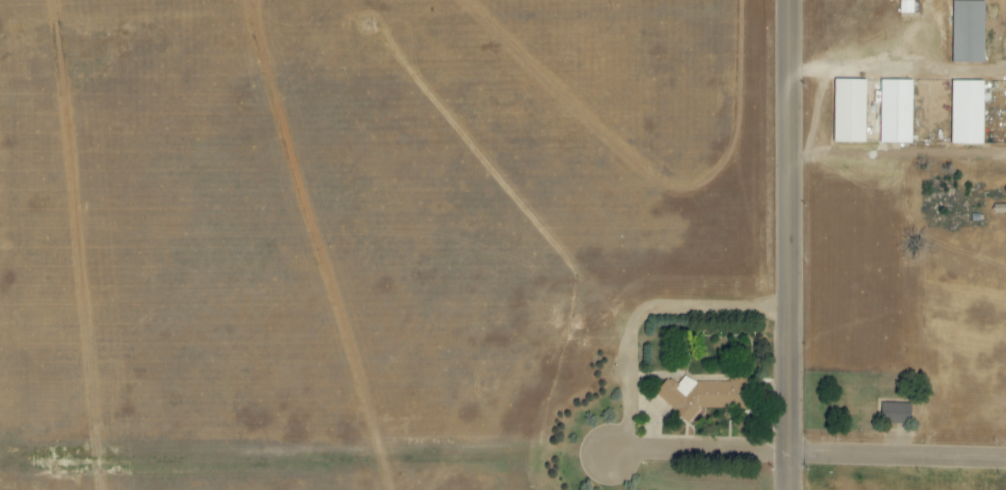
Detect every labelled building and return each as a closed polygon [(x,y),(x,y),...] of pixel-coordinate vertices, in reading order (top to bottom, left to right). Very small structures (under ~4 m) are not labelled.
[(913,0),(900,0),(899,13),(913,13),(913,0)] [(983,1),(952,1),(951,64),(983,64),(983,1)] [(864,143),(865,80),(833,80),(832,143),(864,143)] [(879,143),(911,144),(911,81),(880,80),(879,143)] [(983,82),(951,82),(950,144),(982,144),(983,82)] [(746,377),(730,377),(726,382),(693,382),(684,375),(677,385),(667,378),(653,396),(688,422),(699,408),(747,408),(746,377)] [(910,424),(910,403),(882,402),(881,423),(910,424)]
